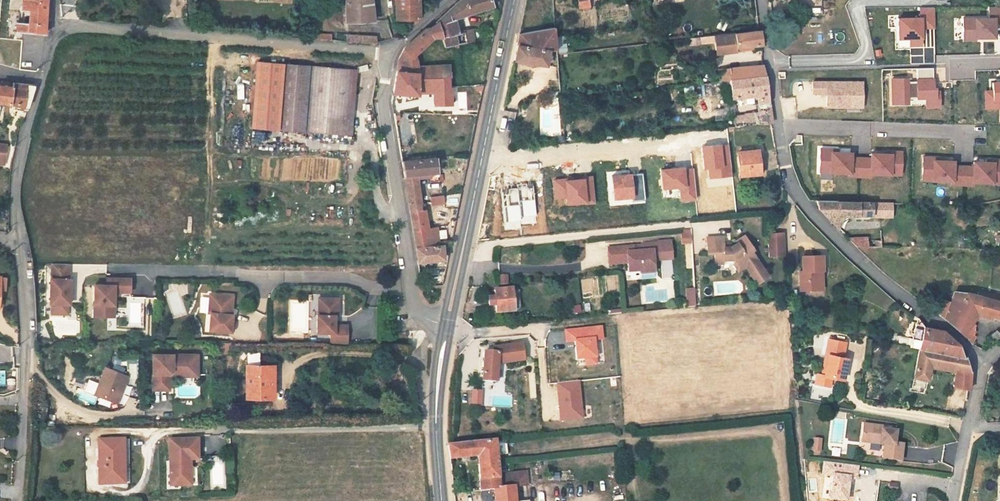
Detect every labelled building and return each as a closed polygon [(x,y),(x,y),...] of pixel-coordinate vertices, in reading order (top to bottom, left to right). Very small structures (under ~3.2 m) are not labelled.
[(26,16),(34,17),(34,28),(21,28),(20,37),(48,39),(52,0),(26,0),(26,16)] [(352,25),(379,25),(379,0),(353,0),(352,25)] [(423,0),(405,0),(405,38),(423,25),(423,23),(423,0)] [(465,45),(473,42),(469,32),(464,33),(461,19),(498,8),(496,0),(466,0),(465,0),(454,12),(442,23),(452,49),(465,45)] [(589,4),(580,6),(582,18),(591,16),(590,12),(589,4)] [(962,42),(996,40),(995,26),(999,26),(999,6),(987,7),(987,15),(961,17),(962,42)] [(895,17),(896,48),(922,48),(922,29),(935,29),(934,7),(918,7),(918,17),(895,17)] [(340,33),(317,32),(316,40),(340,41),(340,33)] [(405,59),(403,75),(426,77),(427,80),(447,78),(447,70),(427,71),(427,66),(426,61),(425,60),(422,58),(437,39),(429,32),(405,59)] [(764,32),(718,38),(719,52),(766,46),(764,32)] [(559,33),(538,36),(523,39),(518,66),(549,71),(552,55),(561,54),(559,33)] [(351,71),(359,67),(357,63),(350,66),(259,67),(260,134),(352,132),(351,71)] [(360,132),(359,67),(351,71),(352,132),(360,132)] [(923,109),(940,108),(939,88),(934,88),(933,67),(915,68),(916,77),(889,78),(890,105),(923,104),(923,109)] [(456,70),(447,70),(447,78),(456,78),(456,70)] [(731,74),(732,85),(770,82),(765,70),(731,74)] [(732,85),(731,74),(722,75),(723,86),(732,85)] [(426,77),(403,75),(399,76),(396,102),(425,105),(425,102),(442,101),(442,111),(456,110),(456,78),(447,78),(427,80),(426,77)] [(824,109),(862,109),(862,80),(812,80),(812,95),(824,95),(824,109)] [(990,81),(990,90),(983,90),(983,110),(999,110),(999,81),(990,81)] [(732,85),(734,101),(757,98),(760,117),(735,119),(736,130),(776,126),(770,82),(732,85)] [(35,96),(36,90),(17,88),(16,93),(14,110),(14,115),(29,115),(31,112),(34,107),(35,96)] [(14,110),(16,93),(0,92),(0,108),(14,110)] [(901,177),(901,151),(868,151),(868,156),(851,156),(852,149),(819,149),(818,175),(901,177)] [(11,166),(12,152),(0,150),(0,165),(11,166)] [(743,155),(745,177),(745,179),(765,177),(763,153),(743,155)] [(999,184),(999,159),(970,160),(970,164),(954,165),(954,157),(921,158),(921,185),(999,184)] [(420,176),(433,175),(442,173),(440,159),(405,162),(407,175),(411,205),(421,204),(423,204),(420,176)] [(443,183),(442,173),(433,175),(434,184),(443,183)] [(430,206),(443,205),(443,195),(429,196),(430,206)] [(416,231),(419,248),(440,246),(438,229),(430,230),(427,213),(422,213),(421,204),(411,205),(416,231)] [(842,220),(883,221),(883,207),(822,206),(822,213),(838,229),(842,220)] [(684,288),(693,288),(691,232),(682,232),(684,288)] [(784,235),(770,235),(771,258),(785,256),(784,235)] [(708,238),(708,253),(715,253),(715,260),(735,260),(742,269),(748,265),(760,283),(769,277),(752,251),(754,250),(745,236),(736,242),(737,243),(731,248),(724,248),(724,237),(708,238)] [(870,241),(852,241),(861,250),(870,250),(870,241)] [(628,272),(640,271),(654,270),(653,260),(659,260),(658,243),(642,244),(642,245),(642,252),(634,253),(633,246),(608,248),(609,264),(627,262),(628,272)] [(440,246),(419,248),(420,261),(444,260),(443,246),(440,246)] [(820,271),(825,270),(824,255),(804,256),(805,271),(801,271),(803,290),(821,289),(820,271)] [(715,260),(716,264),(733,263),(739,271),(742,269),(735,260),(715,260)] [(71,269),(55,269),(54,284),(53,284),(53,309),(72,309),(72,284),(71,284),(71,269)] [(500,273),(498,283),(506,283),(507,274),(500,273)] [(6,313),(7,297),(14,297),(14,285),(8,285),(7,283),(0,282),(0,313),(6,313)] [(108,288),(97,288),(96,320),(110,320),(110,311),(116,311),(116,300),(116,295),(118,295),(132,295),(132,282),(109,282),(108,288)] [(183,295),(188,295),(187,283),(169,284),(171,316),(184,316),(183,295)] [(493,290),(495,312),(513,310),(511,288),(493,290)] [(981,295),(999,298),(999,292),(981,290),(981,295)] [(686,305),(694,304),(693,291),(685,291),(686,305)] [(953,291),(951,301),(941,301),(939,314),(953,324),(976,345),(982,338),(970,327),(974,312),(999,315),(999,298),(981,295),(968,293),(953,291)] [(230,316),(231,297),(212,296),(211,315),(213,315),(212,332),(233,333),(234,316),(233,316),(230,316)] [(332,331),(333,342),(350,342),(349,323),(337,323),(336,314),(336,297),(320,297),(320,314),(319,314),(319,332),(332,331)] [(915,350),(957,359),(958,350),(939,332),(919,328),(919,327),(913,320),(907,349),(915,350)] [(599,337),(600,363),(605,363),(603,326),(563,328),(564,344),(573,343),(574,367),(596,365),(595,338),(599,337)] [(483,351),(483,381),(496,381),(497,363),(506,361),(523,358),(521,342),(499,346),(500,351),(492,351),(483,351)] [(845,361),(848,345),(831,342),(824,378),(819,377),(816,387),(831,390),(833,380),(845,382),(849,361),(845,361)] [(88,349),(87,357),(100,360),(102,352),(88,349)] [(963,360),(915,350),(907,393),(923,396),(929,365),(953,369),(949,391),(967,394),(967,386),(966,376),(963,360)] [(273,389),(272,366),(261,366),(261,354),(247,354),(247,400),(273,399),(273,389)] [(126,357),(126,368),(135,368),(135,358),(126,357)] [(154,358),(154,393),(171,393),(171,379),(171,377),(174,374),(194,375),(194,367),(199,367),(199,358),(154,358)] [(497,363),(496,381),(505,381),(506,361),(497,363)] [(171,377),(171,379),(199,380),(199,367),(194,367),(194,375),(174,374),(171,377)] [(113,406),(123,380),(105,373),(94,400),(113,406)] [(128,382),(123,380),(113,406),(118,408),(128,382)] [(556,382),(558,422),(582,421),(580,381),(556,382)] [(472,392),(472,401),(481,402),(481,392),(472,392)] [(924,399),(922,411),(928,412),(930,400),(924,399)] [(885,436),(885,432),(864,429),(862,447),(886,449),(885,464),(902,466),(903,449),(895,448),(896,436),(885,436)] [(452,460),(478,457),(499,454),(510,453),(509,439),(498,440),(450,444),(452,460)] [(171,442),(172,489),(183,488),(183,483),(188,483),(187,468),(190,468),(190,462),(200,462),(200,442),(171,442)] [(129,444),(124,444),(122,444),(99,445),(100,490),(130,489),(129,444)] [(502,492),(501,478),(500,465),(499,454),(478,457),(481,493),(492,493),(502,492)] [(183,483),(183,488),(193,488),(193,468),(190,468),(187,468),(188,483),(183,483)] [(502,492),(516,490),(527,489),(526,475),(501,478),(502,492)] [(852,487),(832,489),(833,500),(853,500),(852,487)] [(890,487),(889,495),(896,496),(898,489),(890,487)] [(516,490),(502,492),(492,493),(493,500),(517,500),(516,490)]
